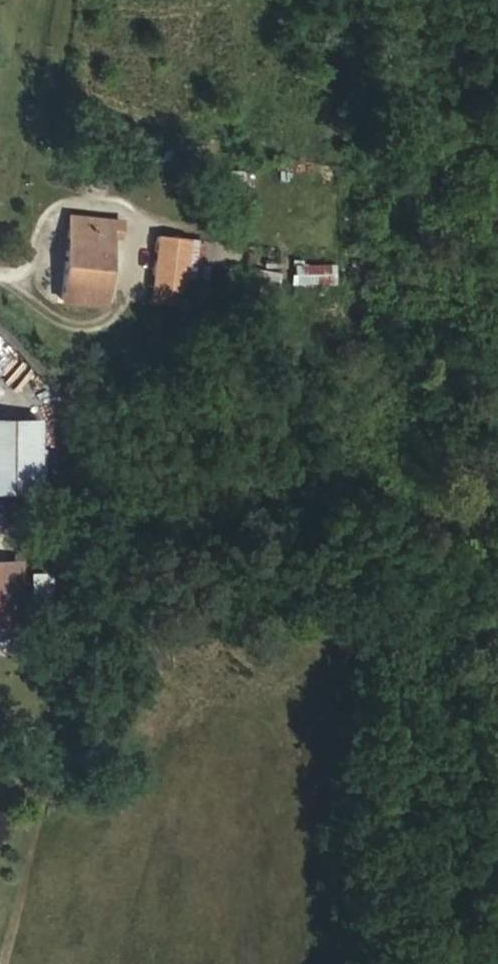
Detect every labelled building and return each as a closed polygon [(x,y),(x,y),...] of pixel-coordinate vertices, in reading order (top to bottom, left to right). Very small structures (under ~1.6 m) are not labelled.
[(105,189),(106,179),(96,178),(95,188),(105,189)] [(109,235),(110,220),(70,216),(61,298),(102,303),(109,235)] [(119,236),(120,221),(110,220),(109,235),(119,236)] [(200,279),(204,242),(187,240),(157,237),(152,285),(182,288),(183,277),(200,279)] [(292,284),(335,284),(335,261),(292,261),(292,284)] [(255,287),(281,289),(282,271),(256,270),(255,287)] [(180,304),(182,288),(152,285),(150,301),(180,304)] [(37,419),(0,419),(0,492),(37,492),(37,419)]
